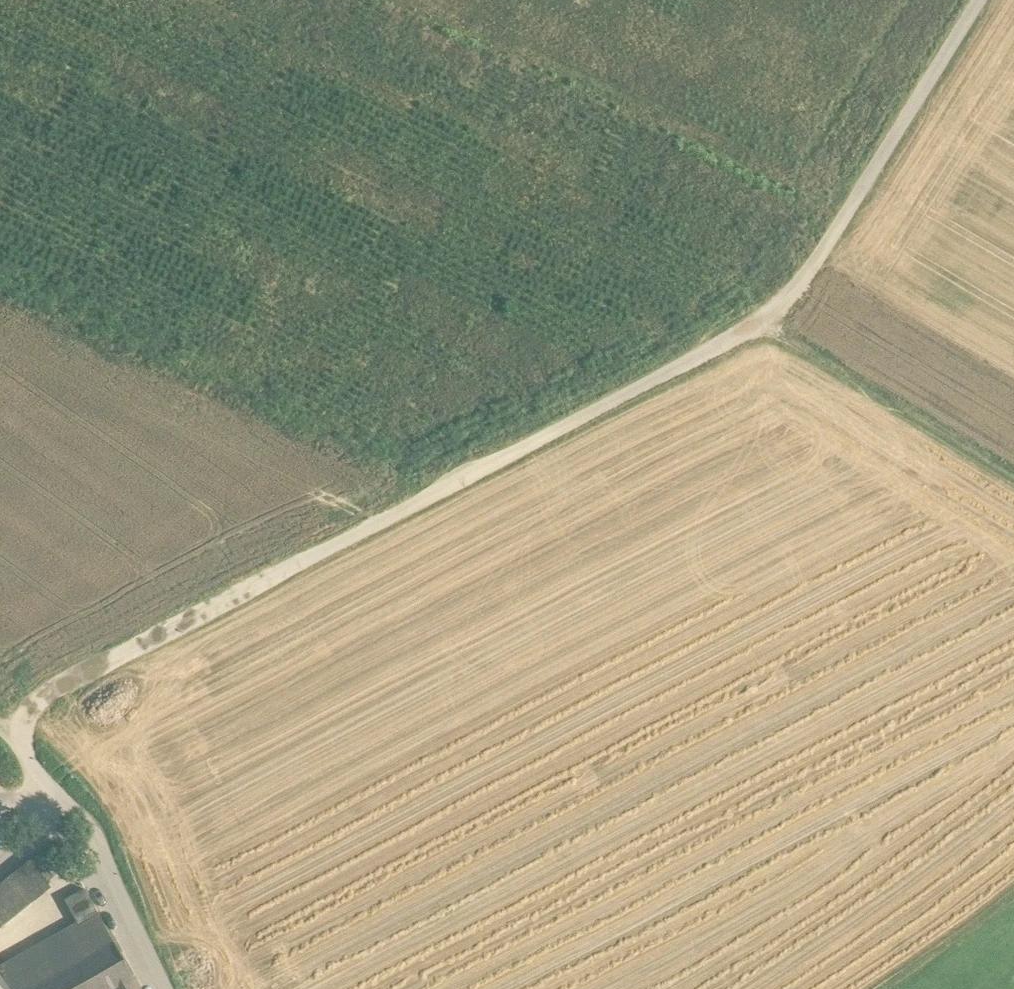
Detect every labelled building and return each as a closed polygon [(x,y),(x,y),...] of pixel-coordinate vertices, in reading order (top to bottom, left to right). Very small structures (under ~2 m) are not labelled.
[(77,863),(59,840),(32,862),(50,884),(77,863)] [(30,860),(0,885),(0,929),(52,886),(50,884),(32,862),(30,860)] [(135,980),(87,890),(63,900),(76,922),(0,968),(0,972),(10,988),(118,988),(135,980)] [(0,972),(0,988),(10,988),(0,972)] [(118,988),(138,988),(134,982),(135,981),(135,980),(118,988)]
